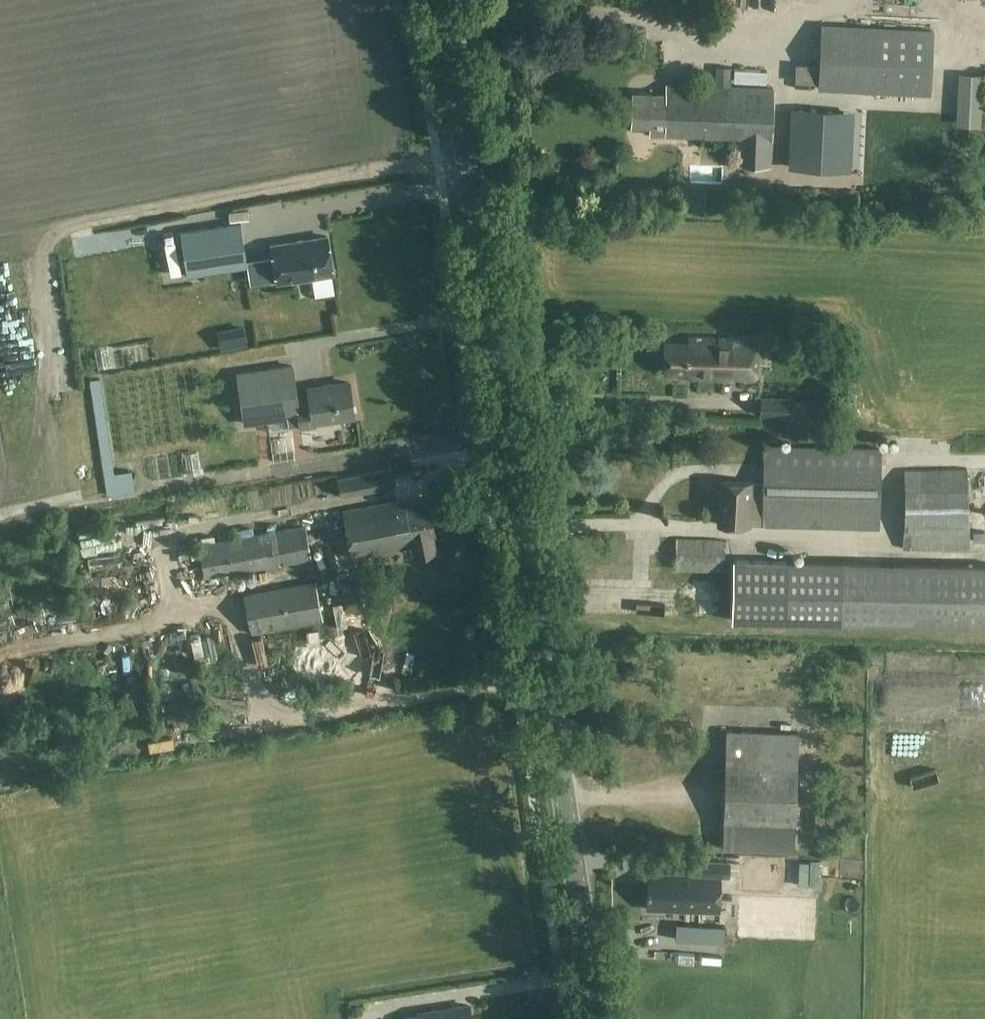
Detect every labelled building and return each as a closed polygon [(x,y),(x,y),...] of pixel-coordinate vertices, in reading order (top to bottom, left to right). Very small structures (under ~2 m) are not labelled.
[(786,21),(787,0),(734,0),(734,20),(786,21)] [(932,31),(824,25),(820,87),(929,93),(932,31)] [(979,121),(984,68),(967,66),(963,119),(979,121)] [(666,92),(633,91),(632,126),(650,126),(649,135),(739,138),(738,165),(771,166),(774,87),(666,84),(666,92)] [(844,111),(793,109),(790,167),(841,169),(844,111)] [(706,207),(706,186),(684,185),(683,207),(706,207)] [(247,267),(240,222),(180,231),(187,276),(247,267)] [(272,245),(277,282),(333,273),(327,236),(272,245)] [(148,315),(156,367),(281,349),(273,296),(148,315)] [(697,378),(760,380),(761,338),(689,336),(688,342),(664,341),(663,371),(687,372),(687,376),(697,377),(697,378)] [(350,382),(308,389),(310,404),(298,406),(293,366),(237,374),(244,423),(267,420),(269,432),(289,429),(288,427),(300,425),(300,427),(315,425),(314,422),(355,416),(350,382)] [(793,397),(761,396),(760,413),(793,414),(793,397)] [(764,481),(719,480),(718,523),(879,527),(881,448),(765,445),(764,481)] [(392,467),(337,477),(341,496),(395,485),(392,467)] [(904,470),(902,549),(969,548),(967,469),(904,470)] [(398,504),(397,500),(343,510),(352,558),(412,546),(414,554),(437,550),(434,534),(435,534),(428,498),(398,504)] [(306,524),(198,543),(205,578),(312,559),(306,524)] [(78,540),(80,553),(105,549),(103,536),(78,540)] [(675,569),(723,571),(724,539),(676,538),(675,569)] [(122,565),(120,553),(88,557),(89,569),(122,565)] [(736,559),(734,620),(984,626),(984,565),(736,559)] [(127,619),(126,610),(124,593),(120,567),(76,573),(83,624),(127,619)] [(323,620),(316,579),(243,594),(251,634),(323,620)] [(25,615),(8,625),(18,644),(35,634),(25,615)] [(3,618),(0,619),(0,640),(9,637),(3,618)] [(81,646),(98,636),(93,627),(76,638),(81,646)] [(798,733),(726,730),(722,848),(794,851),(798,733)] [(730,862),(696,860),(689,860),(688,874),(648,872),(646,909),(720,912),(722,875),(729,876),(730,862)] [(731,862),(730,876),(737,876),(738,862),(731,862)] [(682,934),(726,935),(726,920),(683,919),(682,934)] [(699,958),(720,959),(721,947),(700,946),(699,958)] [(469,1004),(418,1012),(419,1018),(471,1018),(469,1004)]
